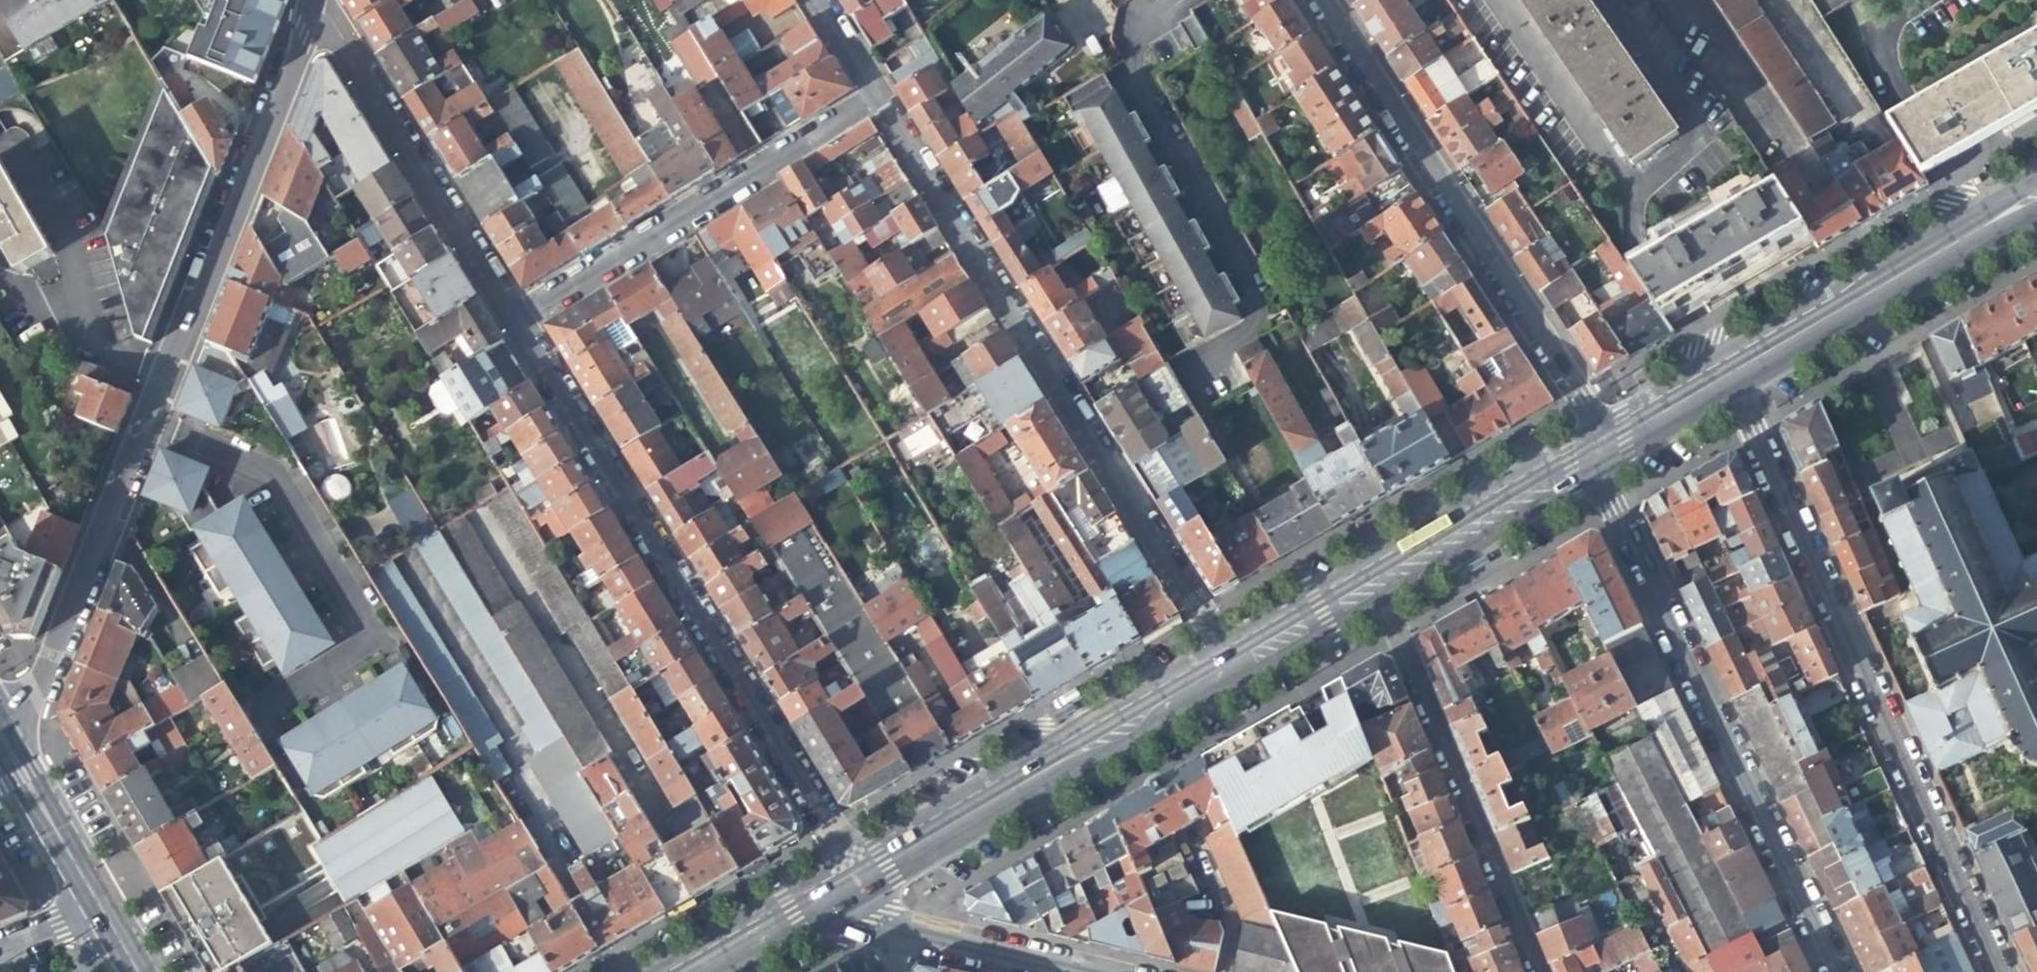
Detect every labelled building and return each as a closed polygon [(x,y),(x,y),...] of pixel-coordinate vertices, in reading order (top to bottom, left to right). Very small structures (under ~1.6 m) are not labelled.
[(22,53),(111,0),(0,0),(0,15),(22,53)] [(194,61),(256,84),(272,42),(289,0),(198,0),(211,20),(194,61)] [(343,1),(358,26),(396,2),(395,0),(343,0),(343,1)] [(396,2),(358,26),(367,41),(378,58),(416,35),(402,12),(421,0),(400,0),(396,2)] [(668,9),(674,5),(672,3),(671,0),(655,0),(656,3),(659,1),(666,10),(668,9)] [(672,3),(674,5),(683,20),(717,0),(677,0),(672,3)] [(795,4),(793,0),(744,0),(741,2),(691,33),(720,79),(741,66),(760,54),(748,34),(727,46),(717,29),(746,11),(750,17),(763,9),(770,20),(795,4)] [(852,19),(881,0),(841,0),(852,19)] [(908,10),(902,0),(881,0),(852,19),(865,39),(873,51),(896,35),(888,23),(908,10)] [(1251,25),(1263,17),(1254,2),(1247,7),(1242,0),(1234,0),(1250,27),(1251,25)] [(1289,0),(1288,0),(1242,0),(1247,7),(1254,2),(1263,17),(1289,0)] [(1275,58),(1280,55),(1312,36),(1299,17),(1289,0),(1263,17),(1251,25),(1259,38),(1262,35),(1275,58)] [(1354,11),(1371,0),(1346,0),(1354,11)] [(1399,0),(1371,0),(1354,11),(1368,34),(1386,62),(1423,36),(1399,0)] [(1633,170),(1678,137),(1583,0),(1516,0),(1633,170)] [(1819,164),(1836,153),(1823,132),(1827,129),(1817,115),(1814,117),(1807,107),(1816,101),(1748,0),(1710,0),(1819,164)] [(1820,21),(1854,0),(1807,0),(1820,21)] [(470,1),(434,23),(443,36),(478,14),(470,1)] [(701,91),(720,79),(691,33),(683,20),(674,5),(668,9),(679,27),(666,35),(693,79),(699,88),(701,91)] [(1073,51),(1045,16),(953,88),(954,90),(960,98),(969,115),(981,135),(996,126),(1014,115),(1019,125),(1034,116),(1040,112),(1036,105),(1025,111),(1015,96),(1073,51)] [(1460,46),(1462,45),(1470,40),(1454,16),(1444,22),(1460,46)] [(1179,28),(1196,57),(1211,47),(1195,18),(1179,28)] [(451,50),(443,36),(434,23),(416,35),(378,58),(386,71),(405,101),(431,84),(443,76),(427,51),(440,43),(446,53),(451,50)] [(788,35),(798,52),(817,38),(808,23),(788,35)] [(1439,26),(1423,36),(1386,62),(1394,73),(1403,86),(1440,61),(1428,44),(1443,33),(1439,26)] [(1290,80),(1300,96),(1336,73),(1322,52),(1312,36),(1280,55),(1294,77),(1290,80)] [(798,52),(801,56),(820,44),(817,38),(798,52)] [(923,58),(890,79),(897,90),(913,116),(954,90),(953,88),(924,38),(914,45),(923,58)] [(1887,127),(1898,144),(1918,176),(1930,170),(1954,156),(2020,117),(2036,108),(2036,39),(1901,119),(1887,127)] [(1487,65),(1470,40),(1462,45),(1479,69),(1487,65)] [(754,86),(741,66),(720,79),(731,98),(742,116),(784,88),(829,58),(820,44),(801,56),(754,86)] [(624,182),(631,179),(649,168),(634,144),(576,51),(551,66),(624,182)] [(159,79),(165,90),(221,177),(235,138),(240,123),(230,113),(223,119),(212,100),(201,103),(179,73),(172,76),(167,79),(164,74),(171,70),(162,55),(153,68),(159,79)] [(793,103),(803,120),(851,92),(829,58),(784,88),(793,103)] [(1441,60),(1440,61),(1403,86),(1414,104),(1428,124),(1464,99),(1482,87),(1476,77),(1461,88),(1441,60)] [(360,113),(329,63),(318,63),(300,107),(292,128),(323,179),(337,201),(354,191),(379,175),(393,166),(360,113)] [(443,76),(431,84),(405,101),(415,117),(430,140),(486,106),(475,88),(461,65),(443,76)] [(0,72),(0,106),(23,93),(7,68),(0,72)] [(1489,68),(1476,77),(1482,87),(1496,77),(1489,68)] [(1335,160),(1344,155),(1376,134),(1356,104),(1336,73),(1300,96),(1295,99),(1335,160)] [(1084,86),(1065,98),(1082,129),(1101,118),(1117,109),(1107,91),(1098,76),(1083,85),(1084,86)] [(165,90),(159,79),(103,221),(107,237),(165,90)] [(693,79),(668,95),(673,103),(699,88),(693,79)] [(221,177),(165,90),(107,237),(135,340),(153,345),(163,318),(187,259),(205,214),(221,177)] [(939,112),(960,98),(954,90),(913,116),(925,135),(940,159),(960,148),(948,127),(939,112)] [(510,91),(488,105),(493,114),(508,138),(514,148),(529,171),(553,157),(510,91)] [(717,128),(694,91),(673,103),(716,173),(738,161),(737,159),(746,153),(736,138),(727,143),(717,128)] [(1505,91),(1488,104),(1494,113),(1512,101),(1505,91)] [(651,171),(670,202),(697,185),(716,173),(673,103),(668,95),(650,106),(662,126),(634,144),(649,168),(651,171)] [(1051,106),(1069,136),(1082,129),(1065,98),(1060,100),(1051,106)] [(1464,109),(1464,99),(1428,124),(1436,137),(1443,148),(1494,113),(1488,104),(1486,102),(1472,112),(1464,109)] [(1529,126),(1512,101),(1494,113),(1443,148),(1451,160),(1460,173),(1471,166),(1497,148),(1487,144),(1487,135),(1501,126),(1498,120),(1506,115),(1519,133),(1529,126)] [(473,126),(493,114),(488,105),(486,106),(430,140),(445,165),(457,185),(508,151),(514,148),(508,138),(488,151),(473,126)] [(1101,118),(1082,129),(1098,156),(1117,145),(1140,133),(1133,119),(1125,123),(1123,119),(1117,109),(1101,118)] [(1250,115),(1255,124),(1263,119),(1259,110),(1250,115)] [(969,115),(959,122),(970,141),(977,137),(981,135),(969,115)] [(996,126),(1022,168),(1039,157),(1033,146),(1019,125),(1014,115),(996,126)] [(1267,117),(1263,119),(1255,124),(1262,135),(1264,140),(1275,133),(1277,132),(1267,117)] [(810,175),(877,134),(869,122),(780,177),(785,184),(786,183),(807,219),(809,218),(829,206),(822,195),(815,183),(810,175)] [(959,122),(948,127),(960,148),(970,141),(959,122)] [(310,213),(323,179),(292,128),(269,185),(264,199),(307,220),(310,224),(317,216),(310,213)] [(1098,156),(1082,129),(1069,136),(1084,163),(1098,156)] [(1148,147),(1140,133),(1117,145),(1098,156),(1112,182),(1132,171),(1147,162),(1144,156),(1141,151),(1148,147)] [(1281,143),(1275,133),(1264,140),(1270,149),(1281,143)] [(1344,155),(1350,166),(1359,160),(1367,173),(1358,179),(1368,195),(1402,173),(1386,149),(1376,134),(1344,155)] [(989,157),(977,137),(970,141),(960,148),(940,159),(954,182),(967,202),(986,190),(972,167),(989,157)] [(1845,147),(1843,148),(1840,150),(1843,155),(1857,176),(1882,214),(1904,202),(1926,189),(1918,176),(1898,144),(1868,161),(1859,146),(1848,153),(1845,147)] [(1500,145),(1497,148),(1471,166),(1483,184),(1492,198),(1509,187),(1522,177),(1500,145)] [(1838,151),(1836,153),(1819,164),(1824,171),(1839,161),(1838,159),(1843,155),(1840,150),(1838,151)] [(514,161),(508,151),(457,185),(469,205),(484,228),(534,197),(544,192),(563,224),(573,218),(587,210),(559,167),(516,193),(502,170),(514,161)] [(869,165),(875,177),(896,164),(889,153),(869,165)] [(1112,182),(1098,156),(1084,163),(1098,189),(1112,182)] [(1052,177),(1039,157),(1022,168),(999,182),(993,185),(986,190),(967,202),(980,222),(994,246),(1014,233),(1010,228),(1002,215),(1013,208),(1017,200),(1052,177)] [(1350,166),(1358,179),(1367,173),(1359,160),(1350,166)] [(1155,176),(1147,162),(1132,171),(1112,182),(1119,193),(1100,203),(1108,218),(1127,208),(1147,198),(1170,185),(1163,172),(1155,176)] [(866,183),(878,201),(907,182),(902,173),(896,164),(875,177),(866,183)] [(19,278),(51,260),(0,165),(0,245),(19,278)] [(354,191),(375,224),(414,200),(402,181),(393,166),(379,175),(354,191)] [(638,192),(612,208),(625,229),(646,216),(670,202),(651,171),(649,168),(631,179),(638,192)] [(1779,183),(1772,172),(1767,176),(1771,181),(1814,246),(1818,252),(1841,238),(1861,227),(1835,188),(1820,197),(1814,189),(1805,195),(1791,174),(1779,183)] [(1365,196),(1381,221),(1418,197),(1407,181),(1402,173),(1368,195),(1365,196)] [(1515,188),(1518,193),(1520,195),(1534,185),(1527,174),(1522,177),(1509,187),(1512,190),(1515,188)] [(989,179),(993,185),(999,182),(995,175),(989,179)] [(1857,176),(1835,188),(1861,227),(1872,220),(1882,214),(1857,176)] [(1307,178),(1297,185),(1301,193),(1313,187),(1307,178)] [(1359,200),(1365,196),(1368,195),(1358,179),(1349,186),(1359,200)] [(1664,254),(1629,274),(1643,295),(1650,305),(1667,330),(1708,306),(1760,276),(1787,261),(1814,246),(1771,181),(1723,210),(1660,246),(1664,254)] [(912,189),(907,182),(878,201),(871,205),(833,230),(825,235),(819,239),(825,248),(831,245),(830,242),(837,237),(844,248),(850,244),(863,236),(883,223),(876,213),(886,206),(890,203),(896,211),(917,198),(912,189)] [(849,182),(831,193),(836,202),(854,190),(849,182)] [(785,184),(742,210),(757,234),(774,261),(793,249),(796,254),(812,280),(836,265),(830,256),(825,248),(819,239),(818,239),(806,220),(807,219),(786,183),(785,184)] [(1179,201),(1170,185),(1147,198),(1127,208),(1131,214),(1117,222),(1129,243),(1142,235),(1162,225),(1178,216),(1174,209),(1171,205),(1179,201)] [(825,217),(833,230),(871,205),(859,187),(854,190),(836,202),(829,206),(809,218),(813,224),(825,217)] [(829,190),(822,195),(829,206),(836,202),(831,193),(829,190)] [(1518,260),(1546,240),(1529,212),(1524,205),(1519,196),(1520,195),(1518,193),(1487,214),(1509,247),(1518,260)] [(540,205),(534,197),(484,228),(496,247),(511,272),(549,247),(546,242),(528,212),(540,205)] [(1391,270),(1403,263),(1444,237),(1429,214),(1418,197),(1381,221),(1359,235),(1367,247),(1383,237),(1382,235),(1388,231),(1401,252),(1397,254),(1394,252),(1384,259),(1391,270)] [(330,259),(310,224),(307,220),(264,199),(252,228),(288,285),(330,259)] [(378,266),(434,232),(422,212),(414,200),(375,224),(358,234),(361,240),(373,259),(378,266)] [(1531,200),(1524,205),(1529,212),(1535,208),(1531,200)] [(893,238),(903,253),(938,232),(926,212),(919,201),(893,217),(883,223),(863,236),(872,252),(893,238)] [(893,217),(886,206),(876,213),(883,223),(893,217)] [(580,228),(573,218),(563,224),(566,229),(570,236),(581,255),(603,242),(625,229),(612,208),(580,228)] [(769,295),(788,284),(777,266),(774,261),(757,234),(742,210),(727,219),(710,229),(728,259),(742,250),(757,275),(769,295)] [(1030,216),(1010,228),(1014,233),(1033,221),(1030,216)] [(1182,224),(1178,216),(1162,225),(1142,235),(1158,262),(1177,251),(1200,239),(1194,227),(1186,232),(1182,224)] [(1040,231),(1033,221),(1014,233),(1034,265),(1040,260),(1026,240),(1040,231)] [(293,292),(288,285),(252,228),(239,262),(230,285),(286,309),(293,292)] [(554,236),(558,242),(570,236),(566,229),(555,236),(554,236)] [(399,261),(413,282),(450,258),(440,242),(434,232),(378,266),(390,286),(389,287),(393,295),(405,287),(395,272),(390,275),(386,269),(399,261)] [(873,288),(880,300),(916,276),(907,261),(918,254),(922,260),(947,245),(938,232),(903,253),(868,275),(850,287),(856,296),(873,288)] [(1053,253),(1040,260),(1034,265),(1014,233),(994,246),(1007,266),(1021,289),(1050,271),(1060,265),(1054,254),(1053,253)] [(1087,234),(1054,254),(1060,265),(1093,244),(1087,234)] [(1322,242),(1330,254),(1343,246),(1335,234),(1322,242)] [(1158,262),(1142,235),(1129,243),(1144,269),(1158,262)] [(558,242),(549,247),(511,272),(523,291),(557,270),(581,255),(570,236),(558,242)] [(1431,306),(1432,306),(1473,281),(1456,256),(1444,237),(1403,263),(1431,306)] [(1209,255),(1200,239),(1177,251),(1158,262),(1173,289),(1192,278),(1208,270),(1204,263),(1202,259),(1209,255)] [(349,274),(373,259),(361,240),(337,255),(349,274)] [(1569,275),(1546,240),(1518,260),(1540,295),(1569,275)] [(1595,252),(1630,302),(1643,295),(1629,274),(1614,251),(1608,243),(1595,252)] [(868,275),(850,244),(844,248),(830,256),(836,265),(850,287),(868,275)] [(793,249),(774,261),(777,266),(796,254),(793,249)] [(929,311),(971,284),(961,268),(952,253),(916,276),(880,300),(869,307),(864,310),(862,312),(881,342),(905,326),(929,311)] [(418,337),(476,300),(462,277),(450,258),(413,282),(405,287),(393,295),(418,337)] [(691,274),(677,283),(700,319),(709,332),(742,311),(711,261),(691,274)] [(1173,289),(1158,262),(1144,269),(1159,296),(1173,289)] [(754,496),(783,478),(779,472),(697,340),(688,327),(665,290),(650,265),(626,280),(607,291),(630,328),(656,312),(732,433),(738,434),(746,447),(717,464),(738,498),(742,504),(754,523),(767,516),(754,496)] [(1212,277),(1208,270),(1192,278),(1173,289),(1189,316),(1208,305),(1231,293),(1223,279),(1216,284),(1212,277)] [(1067,298),(1050,271),(1021,289),(1033,308),(1046,328),(1083,304),(1117,283),(1111,273),(1094,284),(1092,281),(1067,298)] [(1580,291),(1569,275),(1540,295),(1551,312),(1580,291)] [(2036,338),(2036,276),(2028,281),(2001,297),(2023,346),(2036,338)] [(1348,285),(1353,294),(1367,285),(1361,277),(1348,285)] [(1466,325),(1480,348),(1507,332),(1489,305),(1473,281),(1432,306),(1442,322),(1461,309),(1470,323),(1466,325)] [(1372,282),(1367,285),(1353,294),(1355,298),(1369,323),(1377,337),(1423,311),(1418,304),(1394,318),(1372,282)] [(677,283),(665,290),(688,327),(697,340),(709,332),(700,319),(677,283)] [(793,291),(788,284),(769,295),(772,300),(778,299),(793,291)] [(971,284),(929,311),(938,326),(946,337),(988,311),(979,297),(971,284)] [(282,333),(291,310),(286,309),(230,285),(215,321),(206,344),(229,354),(282,441),(297,431),(269,384),(289,336),(282,333)] [(1189,316),(1173,289),(1159,296),(1175,324),(1189,316)] [(617,325),(630,347),(639,342),(630,328),(607,291),(579,308),(547,327),(562,352),(583,386),(622,361),(630,356),(626,350),(616,355),(603,333),(617,325)] [(1236,301),(1231,293),(1208,305),(1189,316),(1203,341),(1222,330),(1237,321),(1233,313),(1240,309),(1236,301)] [(1608,311),(1598,317),(1607,330),(1650,305),(1643,295),(1630,302),(1610,314),(1608,311)] [(1981,370),(2023,346),(2001,297),(1982,309),(1960,322),(1980,367),(1981,370)] [(1337,308),(1352,334),(1369,323),(1355,298),(1337,308)] [(456,340),(470,363),(484,355),(503,343),(490,322),(476,300),(418,337),(429,354),(456,340)] [(861,304),(864,310),(869,307),(866,301),(861,304)] [(1104,336),(1083,304),(1046,328),(1056,344),(1070,367),(1108,343),(1104,336)] [(1650,305),(1607,330),(1629,361),(1647,351),(1671,337),(1667,330),(1650,305)] [(1593,318),(1567,335),(1576,348),(1597,380),(1629,361),(1607,330),(1598,317),(1593,310),(1589,313),(1593,318)] [(976,337),(996,324),(988,311),(946,337),(942,339),(921,352),(897,367),(913,392),(934,379),(936,378),(930,370),(926,363),(974,333),(976,337)] [(1324,315),(1295,332),(1309,356),(1338,339),(1324,315)] [(1203,341),(1189,316),(1175,324),(1189,348),(1203,341)] [(1141,348),(1147,357),(1149,360),(1159,354),(1158,353),(1140,322),(1108,343),(1070,367),(1083,387),(1104,374),(1121,364),(1120,362),(1141,348)] [(1928,340),(1948,383),(1980,367),(1960,322),(1946,330),(1928,340)] [(135,341),(130,323),(112,327),(117,346),(135,341)] [(1373,371),(1384,365),(1391,361),(1377,337),(1369,323),(1352,334),(1373,371)] [(626,350),(630,347),(617,325),(603,333),(616,355),(626,350)] [(905,326),(881,342),(897,367),(921,352),(905,326)] [(1474,375),(1508,430),(1534,415),(1554,404),(1523,357),(1507,332),(1480,348),(1469,354),(1463,357),(1474,375)] [(969,371),(978,385),(1019,360),(1011,348),(1004,337),(954,367),(960,377),(969,371)] [(1256,390),(1293,456),(1317,443),(1267,356),(1265,357),(1256,341),(1235,354),(1256,390)] [(1464,346),(1459,349),(1463,357),(1469,354),(1464,346)] [(2028,359),(2023,346),(1981,370),(1986,383),(2028,359)] [(631,378),(622,361),(583,386),(589,395),(598,409),(637,386),(649,378),(658,372),(646,352),(637,357),(642,366),(631,373),(631,378)] [(1131,367),(1141,384),(1167,368),(1164,363),(1159,354),(1149,360),(1147,357),(1131,367)] [(438,355),(432,359),(444,379),(456,372),(446,356),(440,360),(438,355)] [(494,372),(484,355),(470,363),(456,372),(444,379),(442,380),(467,422),(469,421),(510,397),(501,383),(494,388),(486,376),(494,372)] [(134,391),(138,383),(69,358),(64,373),(86,381),(131,399),(134,391)] [(978,385),(1006,429),(1046,404),(1030,379),(1019,360),(978,385)] [(1384,365),(1390,375),(1397,371),(1391,361),(1384,365)] [(220,428),(239,382),(191,362),(172,408),(220,428)] [(1420,366),(1400,377),(1419,410),(1439,398),(1428,379),(1420,366)] [(1948,383),(1954,395),(1964,392),(1978,389),(1988,410),(1992,409),(1995,416),(2000,414),(1986,383),(1981,370),(1980,367),(1948,383)] [(1136,387),(1097,410),(1105,422),(1122,450),(1161,427),(1191,408),(1167,368),(1141,384),(1136,387)] [(1395,430),(1361,450),(1388,499),(1416,483),(1450,463),(1427,424),(1419,410),(1400,377),(1397,371),(1390,375),(1383,379),(1408,422),(1407,428),(1399,433),(1395,430)] [(499,380),(494,372),(486,376),(494,388),(501,383),(499,380)] [(649,378),(675,421),(685,414),(684,412),(658,372),(649,378)] [(1493,439),(1508,430),(1474,375),(1458,385),(1469,402),(1447,414),(1470,452),(1493,439)] [(940,387),(934,379),(913,392),(927,416),(929,415),(941,407),(959,396),(956,392),(952,396),(944,384),(940,387)] [(79,419),(117,433),(125,414),(131,399),(86,381),(80,395),(87,399),(79,419)] [(496,417),(508,435),(546,412),(537,398),(529,385),(510,397),(469,421),(485,449),(496,442),(485,424),(496,417)] [(663,428),(637,386),(598,409),(612,431),(624,451),(659,430),(663,428)] [(1977,421),(1964,392),(1954,395),(1967,424),(1977,421)] [(10,441),(19,436),(6,417),(11,412),(0,396),(0,448),(10,441)] [(999,433),(995,436),(956,460),(999,530),(1017,519),(1035,508),(1053,497),(1089,474),(1066,437),(1046,404),(1006,429),(1043,488),(1010,508),(981,462),(1007,445),(999,433)] [(1821,415),(1818,406),(1806,413),(1784,426),(1780,436),(1792,462),(1818,520),(1846,508),(1839,491),(1823,456),(1836,450),(1821,415)] [(947,417),(941,407),(929,415),(927,416),(929,418),(933,424),(947,417)] [(1161,427),(1122,450),(1160,510),(1178,539),(1201,524),(1185,498),(1180,491),(1192,485),(1225,465),(1201,424),(1191,408),(1161,427)] [(514,440),(524,457),(560,436),(551,421),(546,412),(508,435),(496,442),(485,449),(499,472),(510,465),(518,461),(515,455),(507,459),(500,449),(514,440)] [(663,428),(690,469),(712,456),(698,435),(685,414),(675,421),(663,428)] [(1450,463),(1470,452),(1447,414),(1427,424),(1450,463)] [(2010,438),(2000,414),(1995,416),(1977,421),(1967,424),(1978,448),(2010,438)] [(1305,476),(1308,483),(1335,530),(1348,522),(1378,505),(1388,499),(1361,450),(1347,426),(1335,433),(1345,453),(1305,476)] [(939,435),(956,460),(995,436),(988,427),(961,443),(951,428),(939,435)] [(637,471),(651,494),(686,474),(659,430),(624,451),(637,471)] [(1335,433),(1317,443),(1293,456),(1305,476),(1345,453),(1335,433)] [(531,468),(540,483),(577,461),(567,446),(560,436),(524,457),(518,461),(510,465),(517,476),(531,468)] [(2036,459),(2036,441),(2034,443),(2031,438),(2014,446),(2022,465),(2036,459)] [(209,467),(159,449),(142,495),(177,508),(191,513),(201,487),(209,467)] [(1894,558),(1908,588),(1909,590),(1912,589),(1920,608),(1904,615),(1902,612),(1898,614),(1900,617),(1896,619),(1898,623),(1902,622),(1909,637),(1907,638),(1910,644),(1905,646),(1908,652),(1912,650),(1931,689),(1927,691),(1929,695),(1951,684),(1982,752),(1983,754),(1985,753),(1986,755),(1989,754),(1990,757),(1994,755),(1993,752),(2006,747),(2008,751),(2012,752),(2018,750),(2023,759),(2019,760),(2022,763),(2025,762),(2036,769),(2036,555),(2036,558),(2021,566),(2012,547),(2015,545),(2013,541),(2010,542),(2002,525),(2005,524),(2003,520),(2000,522),(1992,504),(1996,502),(1994,498),(1990,500),(1981,481),(1984,480),(1981,474),(1978,475),(1970,457),(1968,457),(1967,454),(1964,455),(1965,459),(1948,467),(1946,464),(1943,466),(1944,468),(1888,494),(1874,501),(1881,517),(1876,519),(1878,523),(1875,524),(1877,527),(1879,526),(1888,543),(1885,545),(1886,548),(1889,547),(1894,558)] [(722,498),(726,505),(734,501),(738,498),(717,464),(712,456),(690,469),(686,474),(651,494),(664,516),(677,537),(707,518),(703,513),(697,517),(686,500),(703,489),(700,485),(717,476),(719,480),(717,485),(723,494),(722,498)] [(1709,516),(1752,495),(1737,460),(1727,460),(1712,469),(1692,480),(1709,516)] [(546,493),(556,509),(593,487),(584,473),(577,461),(540,483),(521,494),(514,498),(530,525),(540,519),(530,502),(546,493)] [(791,464),(779,472),(783,478),(793,495),(806,488),(791,464)] [(353,489),(340,470),(322,482),(335,502),(353,489)] [(844,478),(840,471),(819,483),(823,491),(844,478)] [(1847,479),(1845,474),(1837,473),(1841,482),(1847,479)] [(1098,570),(1135,547),(1113,512),(1089,474),(1053,497),(1098,570)] [(1692,552),(1719,538),(1718,536),(1709,516),(1692,480),(1679,488),(1665,496),(1692,552)] [(1293,497),(1256,518),(1282,561),(1313,542),(1335,530),(1308,483),(1290,493),(1293,497)] [(1195,492),(1192,485),(1180,491),(1185,498),(1195,492)] [(1850,485),(1839,491),(1846,508),(1857,503),(1850,485)] [(484,505),(497,497),(490,486),(473,496),(479,508),(484,505)] [(335,644),(244,493),(215,510),(201,487),(191,513),(177,508),(190,530),(193,528),(203,543),(193,549),(219,592),(229,586),(247,616),(237,622),(263,666),(273,660),(283,675),(335,644)] [(561,517),(571,534),(608,511),(601,500),(593,487),(556,509),(540,519),(530,525),(545,550),(559,541),(549,525),(561,517)] [(517,488),(511,492),(514,498),(521,494),(517,488)] [(678,846),(664,854),(692,901),(707,892),(717,886),(741,872),(713,827),(695,799),(675,765),(664,748),(647,721),(643,715),(614,667),(589,624),(545,550),(530,525),(514,498),(511,492),(509,490),(497,497),(484,505),(563,634),(566,631),(675,812),(691,838),(678,846)] [(1735,527),(1740,537),(1766,525),(1758,507),(1752,495),(1709,516),(1718,536),(1723,533),(1735,527)] [(1673,566),(1681,562),(1694,556),(1692,552),(1665,496),(1654,502),(1643,509),(1641,516),(1673,580),(1679,577),(1673,566)] [(1082,621),(1017,519),(999,530),(1020,564),(1030,580),(1089,673),(1116,657),(1143,642),(1098,570),(1053,497),(1035,508),(1092,599),(1088,602),(1094,613),(1082,621)] [(737,507),(742,504),(738,498),(734,501),(737,507)] [(882,725),(913,774),(937,761),(953,751),(912,685),(901,668),(886,643),(865,610),(795,498),(767,516),(754,523),(761,533),(770,547),(778,560),(782,568),(786,574),(803,600),(813,617),(829,641),(837,653),(859,689),(866,699),(882,725)] [(156,504),(144,499),(139,512),(144,514),(156,504)] [(732,510),(737,507),(734,501),(726,505),(707,518),(677,537),(685,549),(692,562),(739,533),(730,518),(735,514),(732,510)] [(1859,508),(1857,503),(1846,508),(1818,520),(1825,535),(1831,549),(1859,536),(1849,513),(1859,508)] [(1035,508),(1017,519),(1082,621),(1094,613),(1088,602),(1092,599),(1035,508)] [(46,511),(26,559),(63,573),(71,552),(80,528),(46,511)] [(571,534),(585,559),(623,536),(614,521),(608,511),(571,534)] [(1256,518),(1213,544),(1239,585),(1259,574),(1282,561),(1256,518)] [(14,543),(0,519),(0,551),(14,543)] [(512,605),(460,520),(440,532),(457,561),(585,775),(608,761),(609,763),(613,760),(543,642),(517,602),(512,605)] [(751,540),(761,533),(754,523),(748,527),(744,530),(751,540)] [(1201,524),(1178,539),(1215,599),(1226,593),(1239,585),(1213,544),(1201,524)] [(1744,545),(1750,561),(1753,567),(1780,555),(1774,542),(1772,538),(1766,525),(1740,537),(1744,545)] [(737,548),(751,540),(744,530),(739,533),(692,562),(699,572),(708,586),(746,562),(737,548)] [(1869,531),(1859,536),(1862,544),(1872,540),(1869,531)] [(579,903),(572,907),(600,953),(605,950),(613,946),(624,939),(652,924),(666,916),(620,842),(602,812),(581,777),(585,775),(457,561),(440,532),(416,546),(525,726),(519,730),(535,754),(531,756),(532,770),(586,859),(568,870),(586,899),(579,903)] [(1728,543),(1723,533),(1718,536),(1719,538),(1723,546),(1728,543)] [(586,593),(606,580),(638,560),(627,542),(623,536),(585,559),(581,561),(590,573),(577,581),(586,593)] [(1870,560),(1862,544),(1859,536),(1831,549),(1837,561),(1845,580),(1873,567),(1870,560)] [(1726,554),(1744,545),(1740,537),(1728,543),(1723,546),(1726,554)] [(1603,647),(1639,629),(1598,545),(1587,540),(1577,546),(1557,558),(1582,607),(1589,620),(1603,647)] [(14,543),(0,551),(0,613),(16,641),(36,640),(63,573),(26,559),(23,558),(14,543)] [(752,576),(778,560),(770,547),(746,562),(708,586),(715,598),(724,613),(757,592),(752,584),(752,576)] [(1098,570),(1143,642),(1167,628),(1181,620),(1151,573),(1135,547),(1098,570)] [(1747,592),(1742,595),(1745,602),(1750,599),(1791,579),(1786,568),(1780,555),(1753,567),(1738,574),(1747,592)] [(1686,573),(1679,577),(1673,580),(1680,596),(1705,583),(1707,582),(1704,576),(1694,556),(1681,562),(1686,573)] [(1879,556),(1870,560),(1873,567),(1882,563),(1879,556)] [(1538,633),(1582,607),(1557,558),(1538,569),(1512,585),(1538,633)] [(1724,567),(1704,576),(1707,582),(1705,583),(1708,588),(1713,586),(1736,575),(1733,568),(1729,559),(1722,563),(1724,567)] [(606,580),(621,605),(654,585),(645,571),(638,560),(606,580)] [(1750,561),(1733,568),(1736,575),(1738,574),(1753,567),(1750,561)] [(501,744),(389,563),(367,577),(413,652),(443,700),(495,784),(510,775),(494,749),(501,744)] [(1877,576),(1886,572),(1882,563),(1873,567),(1877,576)] [(127,568),(118,565),(111,581),(99,611),(137,637),(153,648),(163,666),(170,662),(166,643),(160,637),(153,639),(144,633),(157,610),(127,568)] [(1882,587),(1877,576),(1873,567),(1845,580),(1851,593),(1861,614),(1895,598),(1896,593),(1891,583),(1882,587)] [(776,571),(780,578),(786,574),(782,568),(776,571)] [(783,590),(793,607),(803,600),(786,574),(780,578),(757,592),(724,613),(730,622),(741,640),(778,616),(767,600),(783,590)] [(1750,599),(1758,616),(1761,623),(1802,604),(1796,590),(1791,579),(1750,599)] [(974,591),(979,599),(990,617),(1005,644),(1039,702),(1063,688),(1089,673),(1030,580),(1017,588),(1038,622),(1044,625),(1048,634),(1024,647),(1019,639),(1020,632),(1005,608),(1003,609),(988,583),(974,591)] [(909,583),(865,610),(886,643),(924,620),(927,625),(933,622),(909,583)] [(1708,588),(1705,583),(1680,596),(1688,611),(1699,635),(1707,651),(1733,638),(1731,636),(1728,629),(1720,613),(1714,601),(1711,594),(1708,588)] [(616,608),(642,650),(680,627),(663,600),(654,585),(621,605),(616,608)] [(1555,666),(1538,633),(1512,585),(1493,596),(1476,606),(1507,668),(1510,674),(1519,669),(1512,654),(1528,644),(1535,658),(1537,657),(1544,672),(1555,666)] [(1739,590),(1714,601),(1720,613),(1745,602),(1742,595),(1739,590)] [(979,624),(990,617),(979,599),(968,606),(979,624)] [(807,621),(813,617),(803,600),(793,607),(778,616),(741,640),(748,652),(766,680),(802,658),(783,629),(804,616),(807,621)] [(1791,640),(1814,630),(1807,615),(1802,604),(1761,623),(1731,636),(1733,638),(1736,646),(1765,632),(1773,648),(1786,642),(1791,640)] [(1498,673),(1507,668),(1476,606),(1455,619),(1435,631),(1466,697),(1473,694),(1469,684),(1474,682),(1468,669),(1490,655),(1498,673)] [(119,680),(137,637),(99,611),(95,622),(87,641),(76,669),(117,685),(119,680)] [(1758,616),(1728,629),(1731,636),(1761,623),(1758,616)] [(598,618),(589,624),(614,667),(624,661),(637,653),(629,639),(616,647),(598,618)] [(1603,647),(1589,620),(1582,624),(1596,650),(1603,647)] [(647,658),(657,676),(696,653),(687,639),(680,627),(642,650),(637,653),(624,661),(629,669),(647,658)] [(1659,867),(1703,958),(1750,934),(1742,918),(1724,883),(1715,865),(1714,865),(1695,826),(1688,812),(1684,806),(1692,802),(1717,789),(1692,739),(1651,654),(1639,629),(1603,647),(1609,659),(1635,709),(1651,740),(1605,764),(1618,788),(1659,867)] [(1810,690),(1838,677),(1826,652),(1814,630),(1791,640),(1786,642),(1810,690)] [(1466,697),(1435,631),(1429,634),(1420,640),(1417,651),(1451,732),(1477,719),(1474,713),(1469,701),(1466,697)] [(1719,675),(1731,702),(1757,689),(1744,662),(1736,646),(1733,638),(1707,651),(1719,675)] [(932,647),(941,662),(954,654),(944,639),(932,647)] [(816,665),(837,653),(829,641),(802,658),(766,680),(773,692),(781,704),(814,684),(820,681),(815,673),(810,672),(812,665),(816,665)] [(1005,644),(961,667),(998,726),(1021,712),(1039,702),(1005,644)] [(1767,651),(1744,662),(1757,689),(1767,709),(1791,698),(1769,656),(1767,651)] [(388,668),(262,748),(276,771),(278,775),(287,793),(290,797),(443,700),(413,652),(388,668)] [(666,709),(680,701),(713,680),(703,665),(696,653),(657,676),(648,681),(666,709)] [(926,676),(912,685),(953,751),(964,745),(990,730),(998,726),(961,667),(954,654),(941,662),(936,665),(953,693),(951,694),(964,714),(954,720),(926,676)] [(172,681),(178,690),(189,709),(204,701),(226,689),(208,659),(172,681)] [(1589,732),(1635,709),(1609,659),(1563,682),(1564,683),(1572,700),(1589,732)] [(1377,711),(1381,709),(1387,706),(1389,710),(1407,702),(1391,665),(1380,661),(1361,671),(1343,682),(1353,709),(1364,703),(1367,708),(1372,706),(1377,711)] [(1510,674),(1507,668),(1498,673),(1503,682),(1512,678),(1510,674)] [(107,708),(114,692),(117,685),(76,669),(73,677),(65,698),(61,708),(59,713),(59,718),(76,747),(87,767),(152,730),(142,711),(132,691),(123,696),(132,714),(116,725),(107,708)] [(1558,672),(1552,676),(1556,684),(1557,686),(1564,683),(1563,682),(1562,680),(1558,672)] [(114,692),(123,696),(132,691),(131,689),(128,685),(119,680),(117,685),(114,692)] [(680,701),(696,728),(730,707),(719,690),(713,680),(680,701)] [(1353,709),(1343,682),(1325,692),(1327,697),(1319,701),(1309,706),(1310,701),(1289,713),(1203,766),(1205,771),(1235,838),(1334,778),(1336,781),(1372,760),(1371,757),(1361,729),(1353,709)] [(831,707),(814,684),(781,704),(787,714),(796,728),(831,707)] [(1934,773),(1982,752),(1951,684),(1929,695),(1904,707),(1934,773)] [(262,748),(251,731),(226,689),(204,701),(255,782),(276,771),(262,748)] [(837,716),(854,706),(866,699),(859,689),(831,707),(796,728),(845,808),(855,808),(888,789),(913,774),(882,725),(870,732),(868,728),(861,731),(879,761),(868,766),(837,716)] [(1745,730),(1758,757),(1785,745),(1767,709),(1757,689),(1731,702),(1745,730)] [(178,690),(142,711),(152,730),(169,721),(189,709),(178,690)] [(1085,691),(1063,704),(1067,711),(1089,698),(1085,691)] [(1482,694),(1469,701),(1474,713),(1488,706),(1482,694)] [(1805,727),(1791,698),(1767,709),(1785,745),(1795,766),(1819,755),(1805,727)] [(854,706),(868,728),(870,732),(882,725),(866,699),(854,706)] [(1592,738),(1589,732),(1572,700),(1534,721),(1543,739),(1549,752),(1552,759),(1592,738)] [(1386,719),(1361,729),(1371,757),(1372,760),(1380,779),(1385,776),(1408,763),(1427,752),(1418,730),(1407,702),(1389,710),(1387,706),(1381,709),(1386,719)] [(657,706),(643,715),(647,721),(660,712),(657,706)] [(706,747),(713,759),(748,737),(736,718),(730,707),(696,728),(680,738),(664,748),(675,765),(706,747)] [(1511,788),(1503,773),(1498,762),(1489,766),(1478,741),(1486,737),(1477,719),(1451,732),(1488,819),(1496,838),(1528,824),(1521,809),(1509,814),(1500,793),(1511,788)] [(159,741),(169,758),(184,748),(169,721),(152,730),(87,767),(92,775),(103,795),(142,773),(133,758),(159,741)] [(719,785),(722,783),(762,759),(753,745),(748,737),(713,759),(705,763),(719,785)] [(1503,773),(1549,752),(1543,739),(1519,751),(1497,761),(1498,762),(1503,773)] [(1771,782),(1783,808),(1809,795),(1795,766),(1785,745),(1758,757),(1771,782)] [(186,747),(184,748),(169,758),(142,773),(103,795),(108,804),(120,823),(161,800),(151,784),(193,759),(186,747)] [(1407,813),(1418,840),(1457,823),(1450,807),(1434,768),(1427,752),(1408,763),(1414,777),(1402,782),(1408,796),(1400,800),(1405,813),(1407,813)] [(1822,753),(1819,755),(1795,766),(1809,795),(1823,823),(1861,805),(1875,798),(1888,792),(1878,771),(1841,789),(1832,773),(1822,753)] [(755,818),(746,824),(767,857),(787,845),(799,839),(802,823),(762,759),(722,783),(726,791),(736,786),(755,818)] [(628,837),(620,842),(666,916),(681,907),(692,901),(664,854),(609,763),(608,761),(585,775),(581,777),(602,812),(617,802),(623,813),(620,816),(626,827),(630,827),(628,837)] [(1276,929),(1270,917),(1235,838),(1205,771),(1203,766),(1201,763),(1145,795),(1111,815),(1137,878),(1140,886),(1146,898),(1174,967),(1195,971),(1214,971),(1222,934),(1219,928),(1189,925),(1180,906),(1198,897),(1170,838),(1209,817),(1218,835),(1204,842),(1240,921),(1276,929)] [(1391,791),(1385,776),(1380,779),(1385,793),(1391,791)] [(345,907),(465,837),(429,778),(314,852),(312,853),(345,907)] [(718,823),(713,827),(741,872),(758,862),(767,857),(746,824),(726,791),(722,783),(719,785),(715,787),(724,802),(710,810),(718,823)] [(1616,887),(1643,874),(1659,867),(1618,788),(1576,808),(1587,829),(1599,853),(1614,883),(1616,887)] [(1795,832),(1809,862),(1836,849),(1823,823),(1809,795),(1783,808),(1795,832)] [(171,817),(161,800),(120,823),(126,834),(136,851),(187,822),(181,811),(171,817)] [(223,801),(187,822),(136,851),(148,873),(162,897),(236,855),(230,845),(204,861),(190,837),(217,821),(216,818),(230,811),(223,801)] [(1695,809),(1692,802),(1684,806),(1688,812),(1695,809)] [(1870,824),(1861,805),(1823,823),(1836,849),(1841,860),(1880,843),(1870,824)] [(1575,834),(1587,829),(1576,808),(1565,814),(1575,834)] [(1700,823),(1695,826),(1714,865),(1715,865),(1746,849),(1726,808),(1713,815),(1721,832),(1708,839),(1700,823)] [(1961,834),(1972,858),(1985,885),(2010,941),(2036,929),(2036,878),(2018,837),(2025,834),(2014,810),(1961,834)] [(666,825),(678,846),(691,838),(675,812),(666,825)] [(1119,866),(1124,877),(1127,884),(1137,878),(1111,815),(1099,821),(1084,830),(1104,874),(1119,866)] [(1713,815),(1700,823),(1708,839),(1721,832),(1713,815)] [(202,966),(205,971),(235,971),(239,969),(285,943),(316,924),(337,912),(341,910),(345,907),(312,853),(314,852),(297,824),(304,820),(303,817),(236,855),(162,897),(174,918),(239,881),(268,930),(202,966)] [(1419,881),(1432,875),(1472,859),(1464,838),(1457,823),(1418,840),(1417,841),(1424,856),(1424,864),(1427,870),(1416,875),(1419,881)] [(465,837),(345,907),(341,910),(378,971),(402,971),(427,957),(446,946),(437,931),(505,892),(506,893),(531,877),(547,867),(520,824),(480,848),(471,833),(465,837)] [(1546,862),(1540,850),(1531,831),(1528,824),(1496,838),(1503,856),(1512,877),(1546,862)] [(1102,901),(1088,908),(1096,926),(1120,912),(1115,900),(1109,885),(1104,874),(1084,830),(1084,828),(1070,837),(1059,843),(1079,888),(1093,880),(1096,886),(1093,888),(1096,894),(1099,892),(1102,901)] [(1033,858),(1069,942),(1096,926),(1088,908),(1079,888),(1059,843),(1047,850),(1033,858)] [(1887,859),(1880,843),(1841,860),(1860,899),(1883,888),(1892,884),(1923,870),(1916,852),(1875,871),(1872,866),(1887,859)] [(1742,918),(1772,902),(1755,867),(1746,849),(1715,865),(1724,883),(1742,918)] [(1821,886),(1835,915),(1862,902),(1860,899),(1841,860),(1836,849),(1809,862),(1821,886)] [(1412,864),(1416,875),(1427,870),(1424,864),(1424,856),(1411,861),(1412,864)] [(1069,942),(1033,858),(1024,863),(1011,870),(1012,872),(1048,937),(1069,942)] [(21,915),(25,902),(5,868),(0,859),(0,923),(21,915)] [(1430,910),(1433,917),(1487,894),(1479,875),(1472,859),(1432,875),(1440,893),(1439,898),(1442,905),(1430,910)] [(530,934),(552,971),(568,971),(580,965),(600,953),(572,907),(547,867),(531,877),(556,918),(530,934)] [(1703,958),(1659,867),(1643,874),(1670,929),(1668,935),(1686,971),(1710,971),(1703,958)] [(1911,889),(1929,881),(1923,870),(1892,884),(1897,892),(1910,885),(1911,889)] [(1048,937),(1012,872),(1000,879),(988,886),(1011,928),(1048,937)] [(1124,877),(1109,885),(1115,900),(1140,886),(1137,878),(1127,884),(1124,877)] [(188,942),(202,966),(268,930),(239,881),(174,918),(188,942)] [(1899,897),(1897,892),(1892,884),(1883,888),(1900,926),(1910,921),(1903,906),(1899,897)] [(1011,928),(988,886),(975,893),(964,900),(967,917),(1011,928)] [(1140,886),(1115,900),(1120,912),(1146,898),(1140,886)] [(1900,926),(1883,888),(1860,899),(1862,902),(1878,936),(1900,926)] [(530,934),(506,893),(505,892),(437,931),(446,946),(461,971),(552,971),(530,934)] [(1934,892),(1903,906),(1910,921),(1916,919),(1941,907),(1934,892)] [(1453,926),(1460,944),(1501,928),(1495,913),(1487,894),(1433,917),(1435,923),(1447,918),(1449,924),(1453,926)] [(1146,898),(1120,912),(1096,926),(1069,942),(1120,954),(1174,967),(1146,898)] [(1782,923),(1772,902),(1742,918),(1750,934),(1764,962),(1766,961),(1794,948),(1790,939),(1770,948),(1766,940),(1762,933),(1782,923)] [(1891,971),(1894,969),(1878,936),(1862,902),(1835,915),(1852,950),(1862,971),(1889,971),(1891,971)] [(1543,950),(1551,970),(1591,951),(1592,951),(1591,949),(1578,923),(1576,924),(1573,918),(1567,904),(1530,919),(1535,922),(1542,939),(1540,943),(1543,950)] [(355,941),(337,912),(316,924),(334,953),(355,941)] [(1586,912),(1573,918),(1576,924),(1578,923),(1591,949),(1602,944),(1586,912)] [(1270,917),(1276,929),(1279,936),(1295,971),(1454,971),(1448,956),(1270,917)] [(1919,926),(1916,919),(1910,921),(1900,926),(1878,936),(1894,969),(1914,960),(1912,958),(1954,937),(1950,928),(1923,941),(1924,943),(1918,947),(1913,936),(1910,930),(1919,926)] [(1641,971),(1659,971),(1650,954),(1636,927),(1602,944),(1591,949),(1592,951),(1591,951),(1599,967),(1601,971),(1613,971),(1636,962),(1641,971)] [(1233,971),(1295,971),(1279,936),(1241,928),(1233,971)] [(1460,944),(1462,951),(1467,962),(1508,945),(1504,934),(1501,928),(1460,944)] [(2010,941),(2024,971),(2036,971),(2036,929),(2010,941)] [(1799,958),(1794,948),(1766,961),(1764,962),(1750,934),(1703,958),(1710,971),(1806,971),(1799,958)] [(1441,940),(1445,949),(1449,948),(1453,947),(1448,937),(1441,940)] [(1963,957),(1954,937),(1912,958),(1914,960),(1919,971),(1970,971),(1963,957)] [(285,943),(239,969),(241,971),(301,971),(285,943)] [(1449,948),(1445,949),(1448,956),(1454,971),(1494,971),(1516,963),(1513,955),(1508,945),(1467,962),(1462,951),(1452,956),(1449,948)] [(446,946),(427,957),(434,968),(439,968),(441,971),(461,971),(446,946)] [(312,971),(359,971),(347,951),(312,971)] [(1590,971),(1599,967),(1591,951),(1551,970),(1552,971),(1588,971),(1590,971)] [(1914,960),(1894,969),(1891,971),(1919,971),(1914,960)] [(861,965),(851,963),(846,965),(835,971),(864,971),(861,965)] [(1516,963),(1494,971),(1520,971),(1516,963)]
